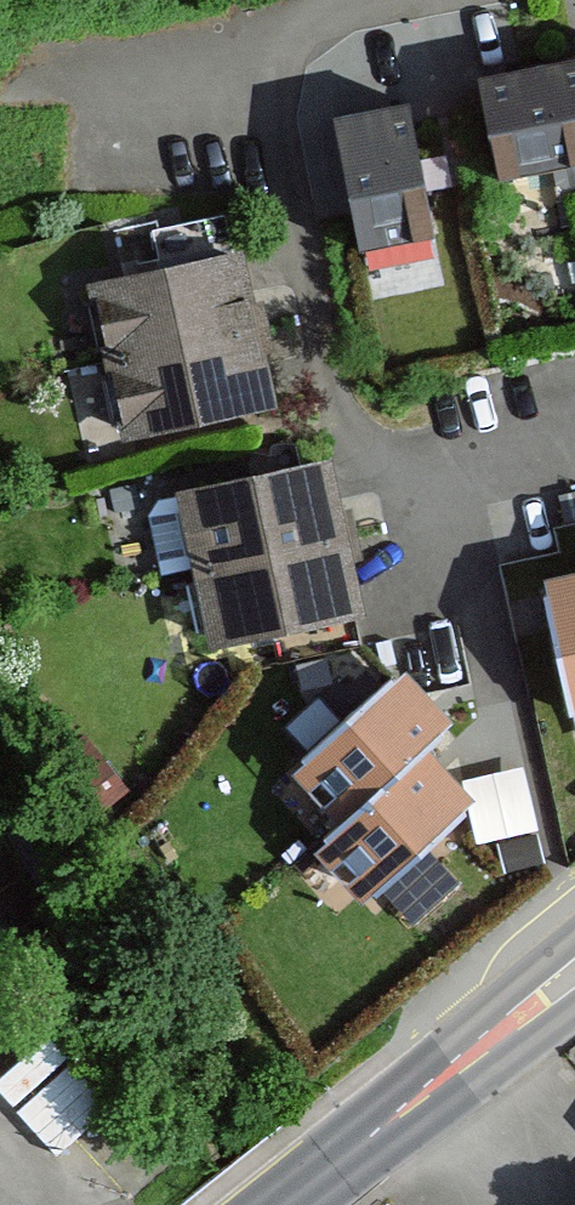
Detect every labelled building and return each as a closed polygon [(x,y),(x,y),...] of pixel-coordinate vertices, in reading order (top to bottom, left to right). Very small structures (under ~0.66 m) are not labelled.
[(554,76),(574,177),(574,72),(554,76)] [(482,91),(505,202),(574,187),(574,177),(554,76),(482,91)] [(317,134),(349,276),(442,255),(411,114),(317,134)] [(163,213),(172,248),(242,230),(233,195),(163,213)] [(260,342),(244,264),(91,295),(106,372),(260,342)] [(275,419),(260,342),(106,372),(122,449),(275,419)] [(208,555),(349,537),(339,465),(177,486),(186,558),(208,555)] [(360,621),(349,537),(208,555),(219,639),(360,621)] [(549,585),(574,705),(574,579),(549,585)] [(408,672),(296,772),(343,824),(368,801),(424,751),(455,723),(408,672)] [(473,802),(424,751),(315,856),(363,907),(473,802)] [(52,1026),(2,1071),(61,1135),(111,1090),(52,1026)]
